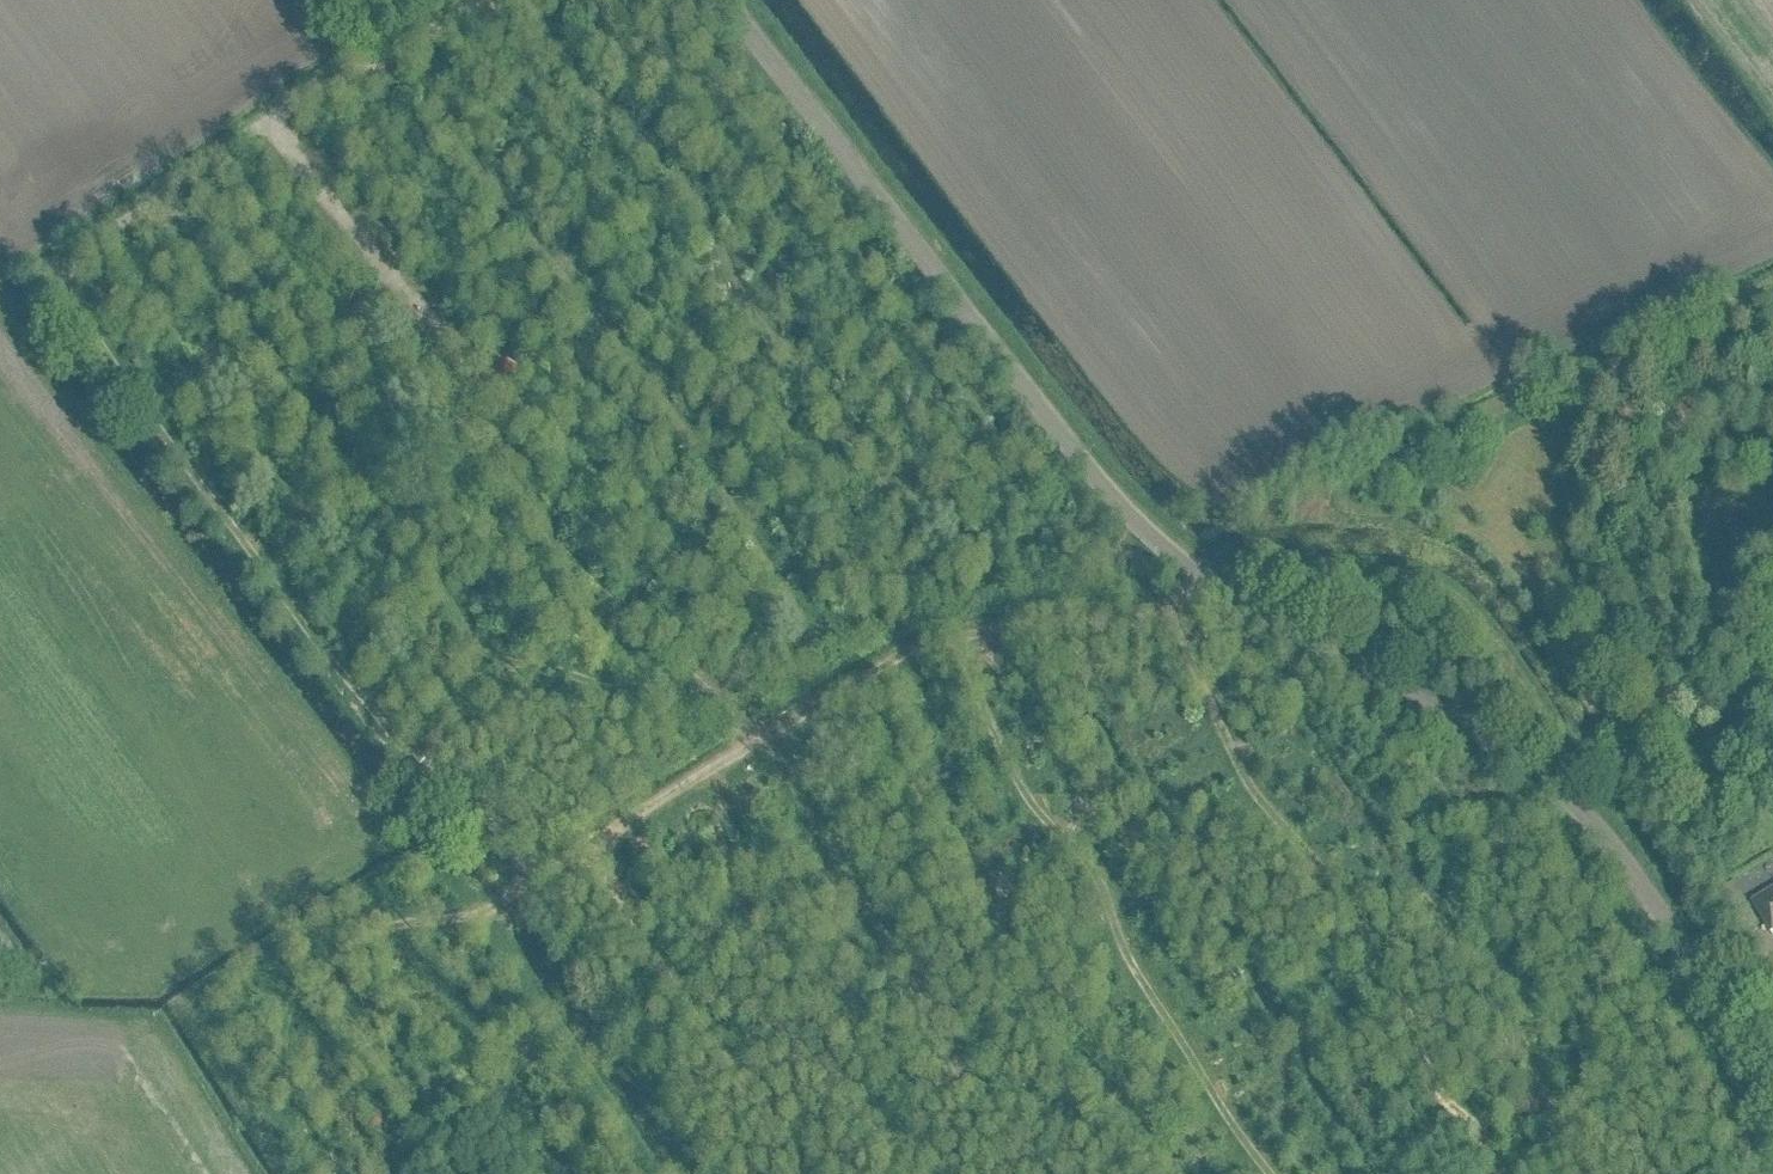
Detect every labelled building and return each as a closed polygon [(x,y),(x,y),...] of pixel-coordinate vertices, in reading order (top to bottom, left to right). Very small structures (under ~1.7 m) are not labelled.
[(1771,933),(1772,932),(1772,889),(1752,901),(1771,933)]
